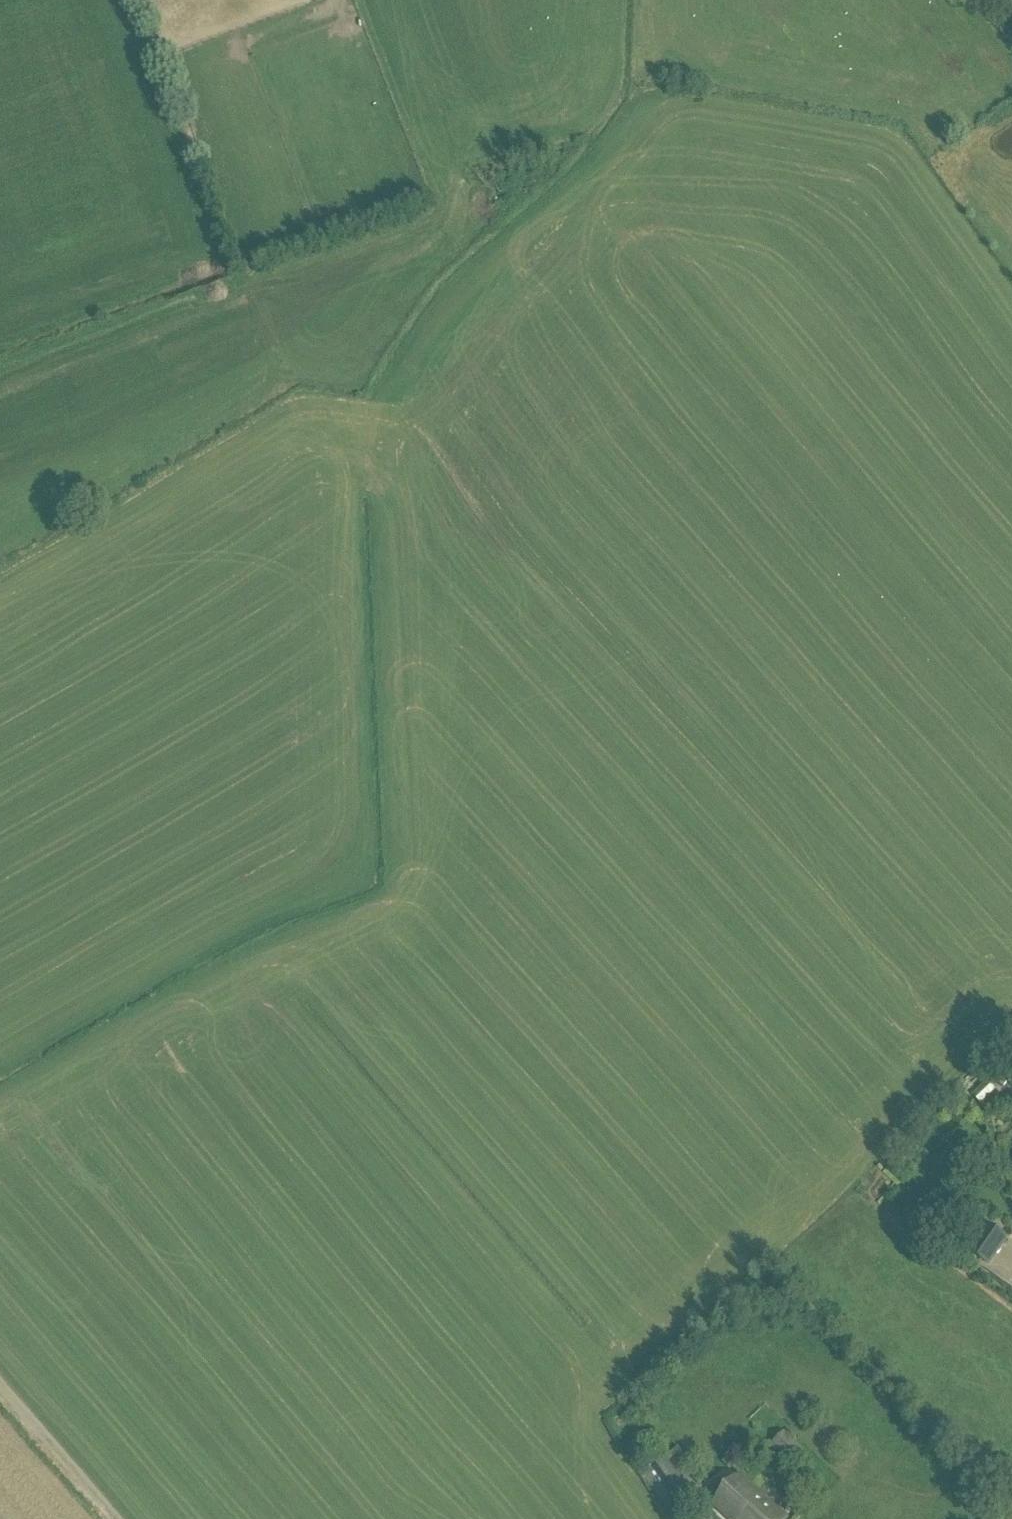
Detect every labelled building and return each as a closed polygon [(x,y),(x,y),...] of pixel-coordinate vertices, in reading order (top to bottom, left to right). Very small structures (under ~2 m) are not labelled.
[(1011,1078),(1011,1066),(1005,1058),(990,1073),(1004,1086),(1011,1078)] [(981,1078),(968,1090),(976,1099),(989,1087),(981,1078)] [(1007,1237),(987,1224),(969,1250),(989,1264),(1007,1237)] [(792,1463),(804,1451),(786,1432),(773,1443),(792,1463)] [(662,1460),(650,1468),(673,1500),(685,1492),(662,1460)] [(750,1487),(727,1512),(734,1518),(785,1518),(750,1487)]
